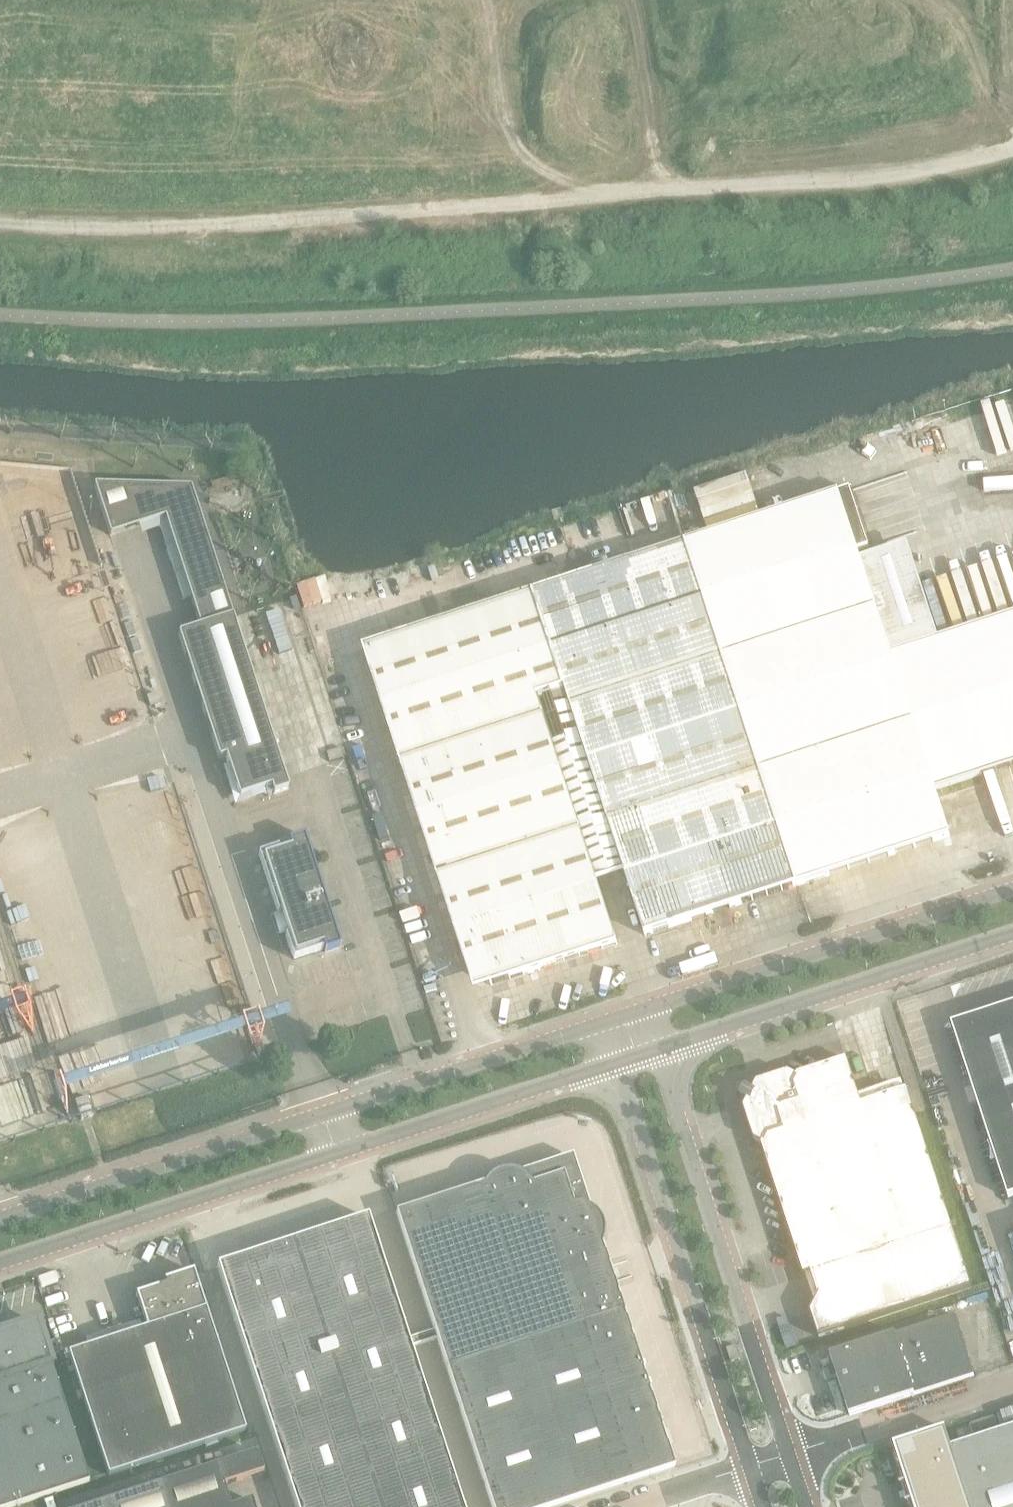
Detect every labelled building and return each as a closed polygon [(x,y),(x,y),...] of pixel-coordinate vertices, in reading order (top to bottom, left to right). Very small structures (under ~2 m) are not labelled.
[(191,489),(94,487),(110,538),(165,520),(200,629),(178,636),(219,761),(226,758),(239,799),(271,789),(273,796),(288,791),(191,489)] [(625,873),(646,937),(950,837),(935,791),(1012,766),(1012,616),(938,640),(911,555),(864,571),(858,553),(869,549),(851,491),(686,545),(573,581),(534,594),(364,649),(470,976),(475,992),(492,987),(617,944),(597,882),(625,873)] [(340,949),(304,838),(289,843),(291,850),(263,859),(283,917),(286,916),(291,933),(288,934),(295,956),(323,947),(325,954),(340,949)] [(0,854),(0,866),(61,1085),(94,1076),(91,1064),(102,1061),(95,1038),(76,1043),(55,967),(60,966),(46,917),(34,920),(15,850),(0,854)] [(1012,1198),(1012,1006),(953,1026),(1009,1199),(1012,1198)] [(758,1084),(745,1110),(755,1141),(764,1145),(762,1147),(805,1277),(812,1275),(819,1298),(812,1313),(820,1339),(972,1289),(908,1091),(863,1106),(848,1060),(798,1076),(797,1079),(789,1074),(758,1084)] [(904,1080),(863,1095),(866,1103),(907,1088),(904,1080)] [(75,1102),(81,1120),(81,1121),(93,1117),(87,1098),(75,1102)] [(487,1183),(484,1187),(396,1215),(434,1332),(437,1341),(491,1506),(562,1506),(674,1470),(602,1247),(603,1242),(604,1238),(604,1233),(603,1229),(602,1224),(600,1220),(597,1217),(594,1213),(590,1211),(584,1193),(581,1182),(578,1175),(572,1158),(520,1175),(515,1174),(511,1173),(506,1173),(502,1174),(497,1175),(493,1177),(490,1180),(487,1183)] [(256,1256),(217,1269),(295,1506),(461,1506),(410,1349),(437,1341),(434,1332),(407,1341),(368,1219),(256,1256)] [(166,1287),(136,1297),(147,1329),(138,1332),(69,1355),(109,1477),(246,1433),(194,1273),(164,1282),(166,1287)] [(955,1316),(831,1356),(850,1417),(975,1376),(955,1316)] [(64,1403),(37,1324),(0,1336),(0,1506),(17,1506),(90,1483),(64,1403)] [(741,1360),(737,1346),(727,1349),(732,1363),(741,1360)] [(895,1447),(908,1487),(903,1488),(908,1502),(912,1501),(914,1506),(1012,1506),(1012,1429),(952,1449),(946,1430),(895,1447)] [(224,1487),(264,1474),(257,1454),(95,1506),(231,1506),(224,1487)]
